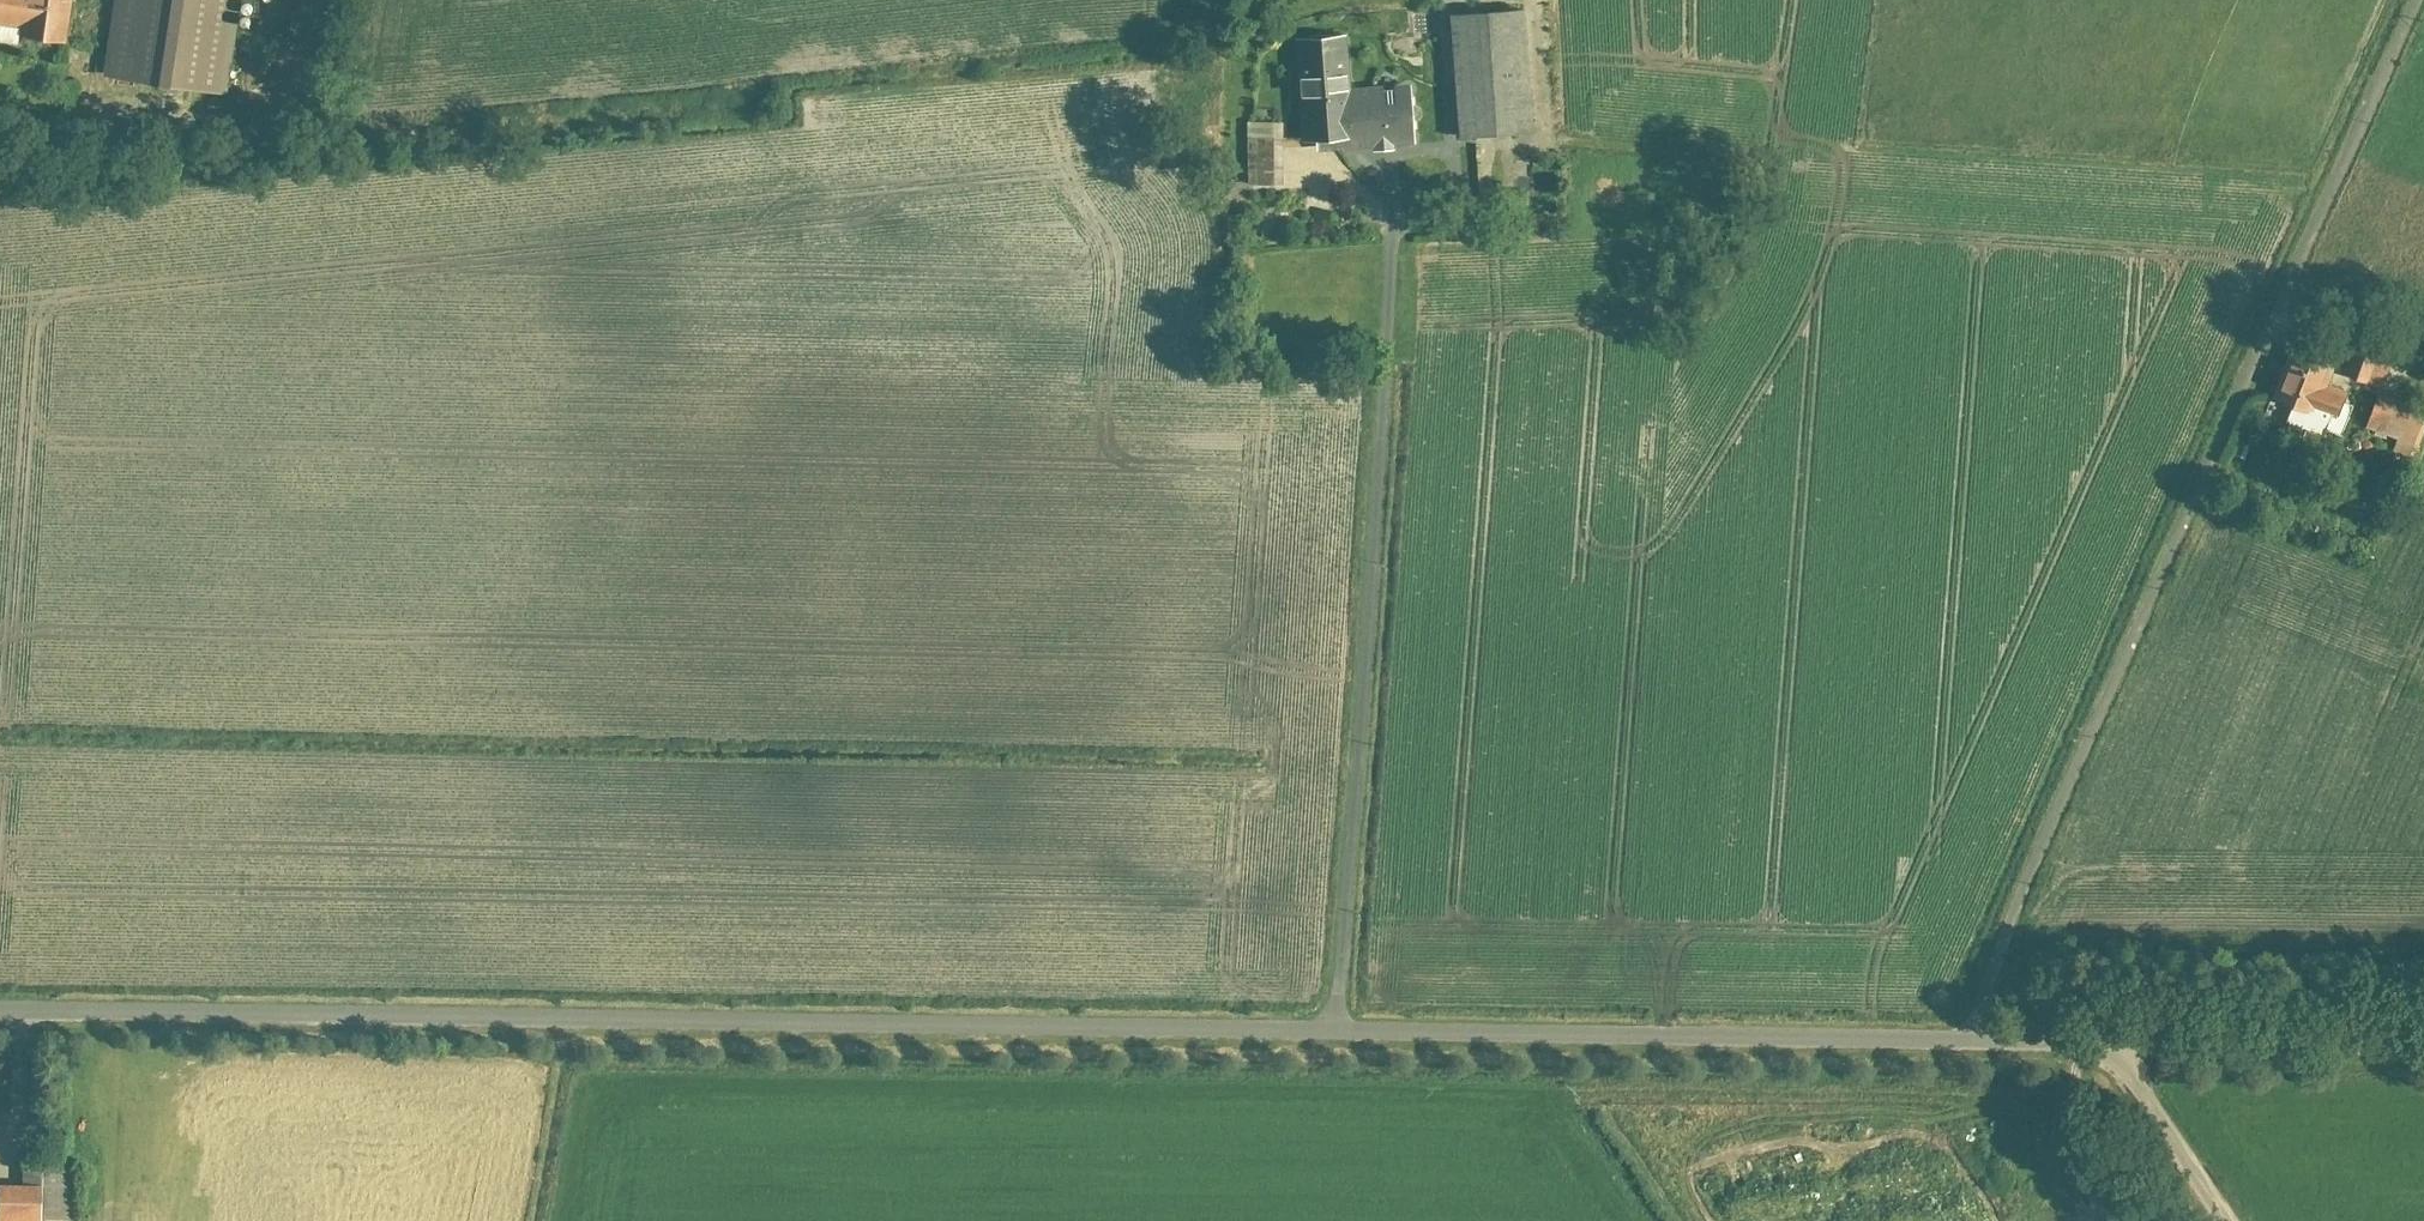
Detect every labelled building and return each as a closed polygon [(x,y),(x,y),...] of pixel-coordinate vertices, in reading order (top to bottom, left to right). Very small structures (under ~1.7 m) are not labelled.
[(12,49),(13,41),(65,48),(72,0),(0,0),(0,48),(12,49)] [(230,90),(243,0),(113,0),(103,72),(230,90)] [(1444,19),(1453,144),(1530,138),(1521,14),(1444,19)] [(1307,103),(1310,156),(1418,150),(1414,89),(1348,93),(1345,39),(1288,42),(1292,104),(1307,103)] [(1248,184),(1281,183),(1280,128),(1247,129),(1248,184)] [(2356,342),(2340,382),(2369,393),(2384,353),(2356,342)] [(2312,424),(2316,413),(2338,422),(2348,397),(2325,388),(2331,373),(2291,357),(2271,407),(2312,424)] [(63,1183),(0,1183),(0,1220),(63,1220),(63,1183)]
